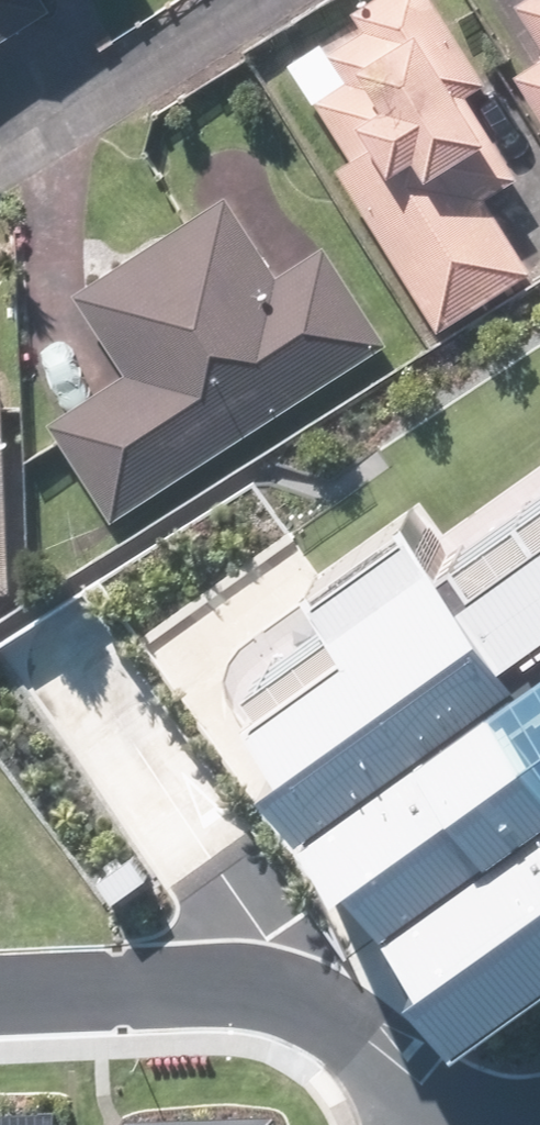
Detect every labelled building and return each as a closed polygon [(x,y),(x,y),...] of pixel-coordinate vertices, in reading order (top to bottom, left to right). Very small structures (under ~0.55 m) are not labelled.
[(67,0),(0,0),(0,43),(67,0)] [(422,0),(371,0),(264,64),(429,339),(527,281),(480,203),(512,184),(462,101),(477,92),(422,0)] [(504,8),(537,62),(502,83),(539,146),(539,0),(517,0),(504,8)] [(59,413),(124,514),(378,351),(312,250),(263,281),(211,200),(56,300),(109,381),(59,413)] [(234,661),(463,1014),(539,965),(539,482),(457,535),(427,489),(299,572),(321,606),(234,661)] [(111,1116),(111,1124),(272,1124),(272,1111),(111,1116)]
